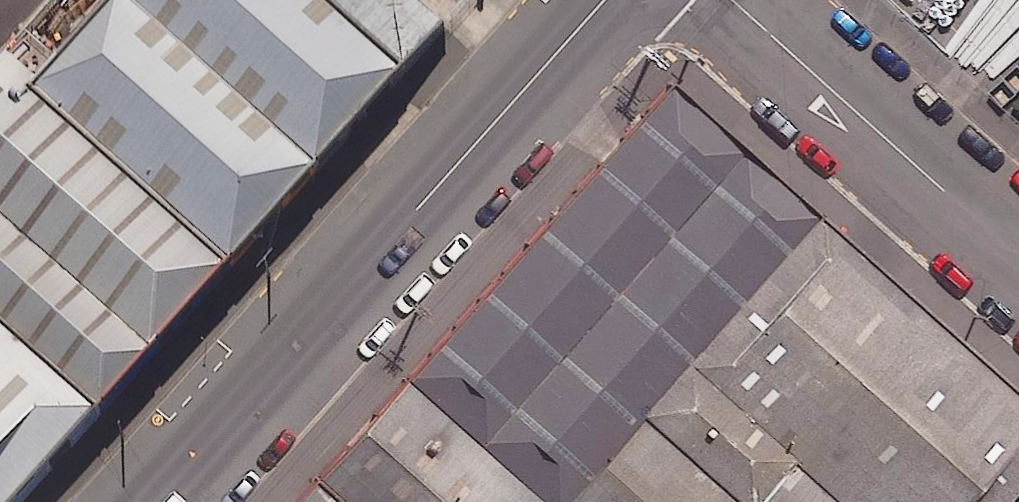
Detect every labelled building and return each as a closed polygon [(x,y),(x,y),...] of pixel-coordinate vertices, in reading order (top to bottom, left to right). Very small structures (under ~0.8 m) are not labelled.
[(423,0),(125,0),(65,66),(42,91),(239,266),(453,27),(423,0)] [(1018,113),(1018,0),(894,0),(1018,113)] [(239,266),(42,91),(65,66),(34,38),(0,76),(0,318),(107,413),(239,266)] [(414,373),(559,501),(566,501),(827,210),(678,78),(414,373)] [(827,210),(566,501),(1018,501),(1018,500),(1018,381),(827,210)] [(0,318),(0,501),(28,501),(107,413),(0,318)] [(414,373),(299,501),(559,501),(414,373)]
